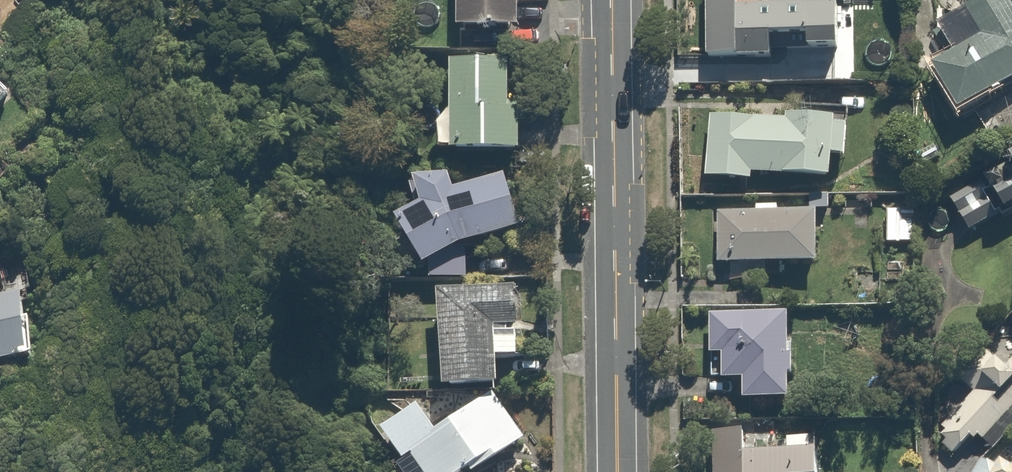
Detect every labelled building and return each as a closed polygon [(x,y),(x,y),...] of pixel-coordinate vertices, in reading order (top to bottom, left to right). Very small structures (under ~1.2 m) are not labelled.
[(528,26),(527,0),(464,0),(465,35),(511,34),(512,51),(544,50),(543,25),(528,26)] [(849,55),(850,0),(707,0),(707,62),(781,63),(781,43),(822,44),(822,55),(849,55)] [(1011,0),(988,0),(940,29),(958,57),(937,70),(967,120),(1011,92),(1011,1),(1011,0)] [(529,64),(456,67),(460,160),(533,156),(529,64)] [(24,96),(0,72),(0,120),(24,96)] [(762,178),(838,181),(839,165),(856,166),(857,125),(714,120),(712,183),(761,185),(762,178)] [(950,191),(971,234),(1011,214),(1011,161),(950,191)] [(405,220),(433,271),(435,283),(468,282),(467,252),(474,248),(525,232),(508,177),(460,191),(453,172),(420,183),(428,207),(405,220)] [(784,214),(784,205),(760,205),(760,214),(721,214),(720,267),(823,268),(823,215),(784,214)] [(918,210),(888,208),(886,246),(915,248),(918,210)] [(36,294),(33,267),(0,271),(0,298),(36,294)] [(522,294),(445,297),(449,395),(507,393),(506,364),(525,363),(522,294)] [(49,368),(43,301),(0,304),(0,373),(49,368)] [(712,317),(711,383),(750,384),(750,404),(793,405),(794,317),(712,317)] [(935,421),(948,434),(937,446),(954,463),(979,438),(984,443),(1011,413),(1011,343),(1011,342),(935,421)] [(416,455),(429,471),(490,471),(530,442),(496,396),(416,455)] [(825,444),(760,442),(760,432),(716,430),(715,471),(824,471),(825,444)] [(1006,471),(983,457),(974,471),(1011,471),(1011,462),(1006,471)]
